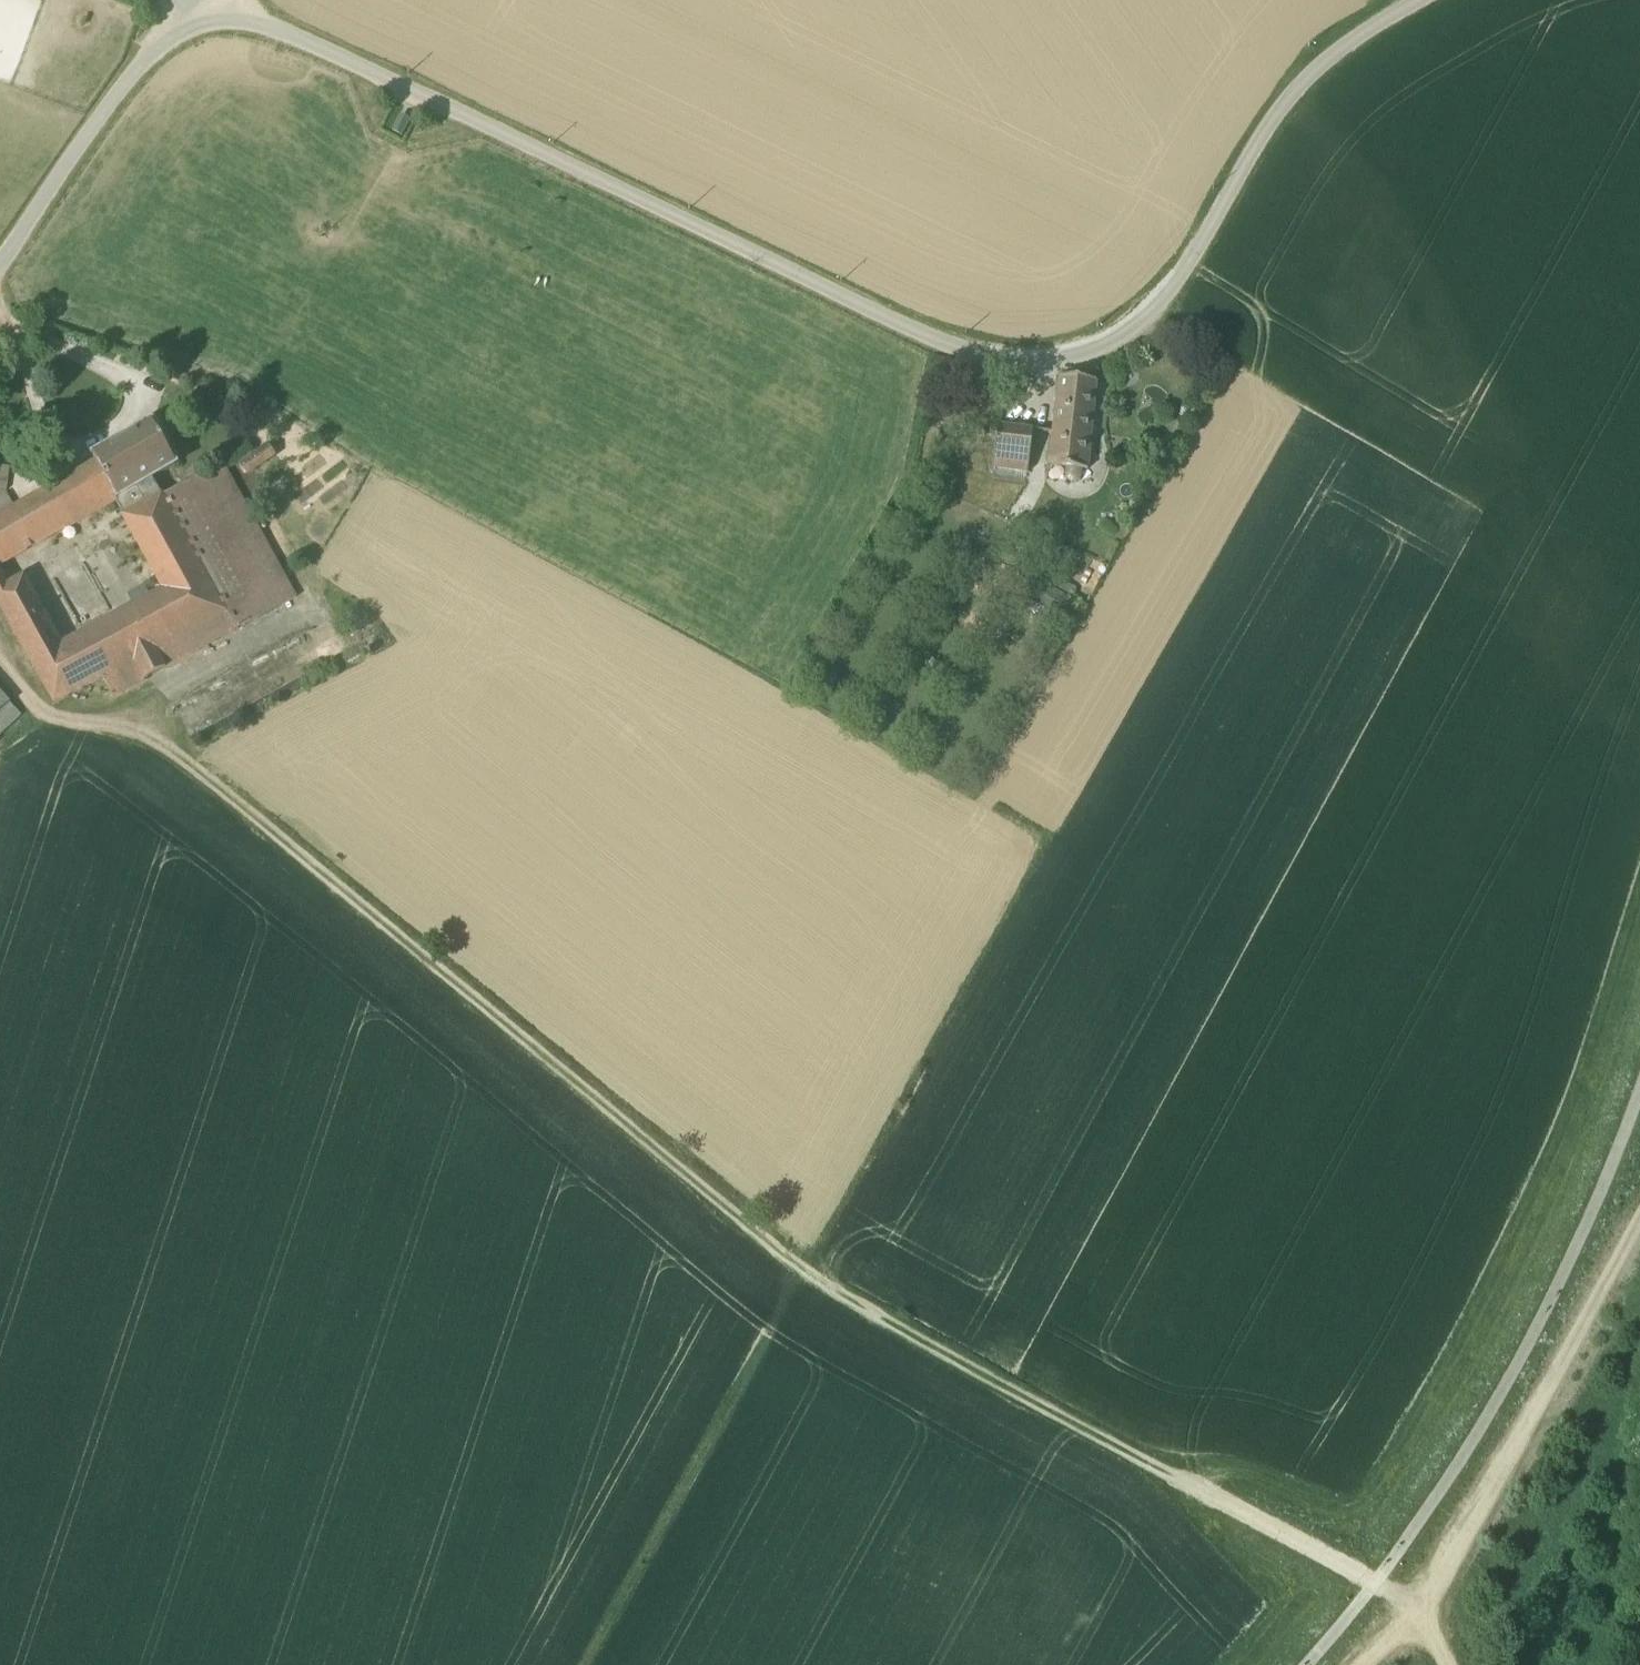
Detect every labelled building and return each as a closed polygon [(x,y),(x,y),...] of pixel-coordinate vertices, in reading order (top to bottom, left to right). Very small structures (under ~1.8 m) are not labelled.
[(412,127),(401,122),(392,139),(403,145),(412,127)] [(1086,475),(1095,387),(1059,383),(1048,472),(1086,475)] [(298,603),(223,468),(164,501),(163,499),(121,522),(162,594),(149,601),(143,591),(126,600),(133,611),(65,649),(25,578),(9,587),(1,573),(181,473),(177,467),(175,468),(157,435),(159,434),(154,425),(90,461),(93,467),(14,511),(7,499),(0,502),(0,616),(55,714),(104,686),(113,703),(114,705),(298,603)] [(1033,434),(997,430),(992,482),(1027,486),(1033,434)] [(1037,600),(1060,617),(1075,595),(1052,579),(1037,600)] [(23,722),(0,696),(0,744),(23,722)]
